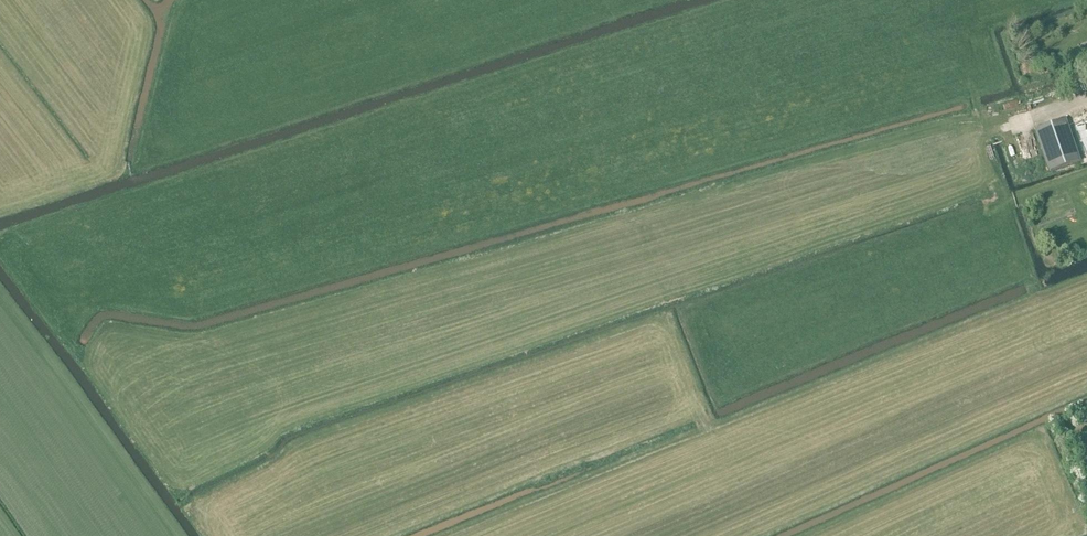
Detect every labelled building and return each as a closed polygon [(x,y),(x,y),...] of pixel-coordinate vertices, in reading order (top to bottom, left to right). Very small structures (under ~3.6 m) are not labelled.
[(1086,157),(1086,109),(1032,123),(1045,169),(1086,157)]
